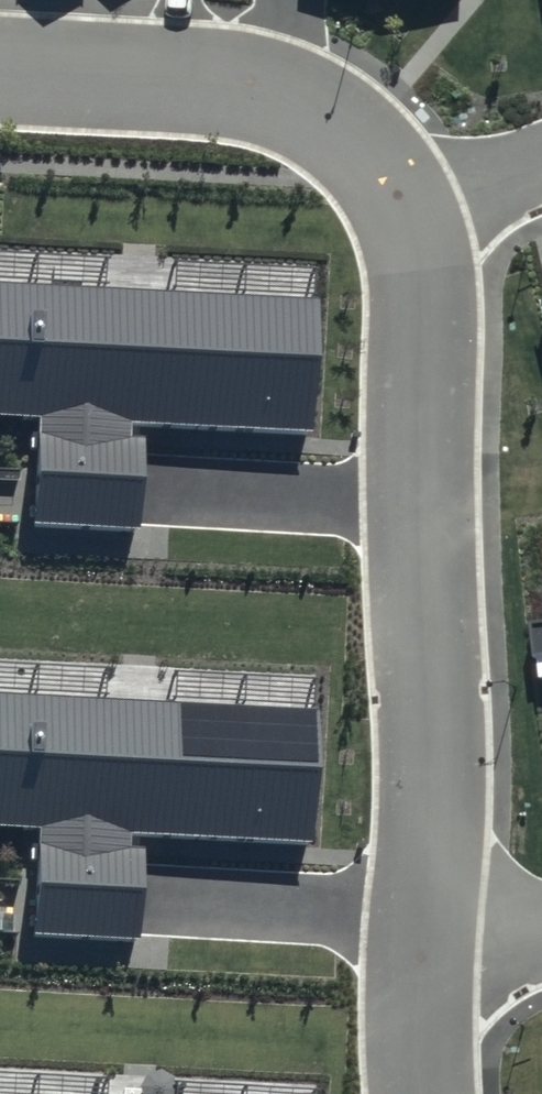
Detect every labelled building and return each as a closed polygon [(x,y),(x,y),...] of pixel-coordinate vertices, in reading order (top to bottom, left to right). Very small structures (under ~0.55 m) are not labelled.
[(0,291),(0,423),(44,426),(38,531),(129,536),(135,432),(317,442),(324,310),(0,291)] [(532,624),(535,654),(541,654),(541,623),(532,624)] [(0,699),(0,831),(46,834),(40,939),(131,944),(137,839),(318,850),(326,717),(0,699)]
